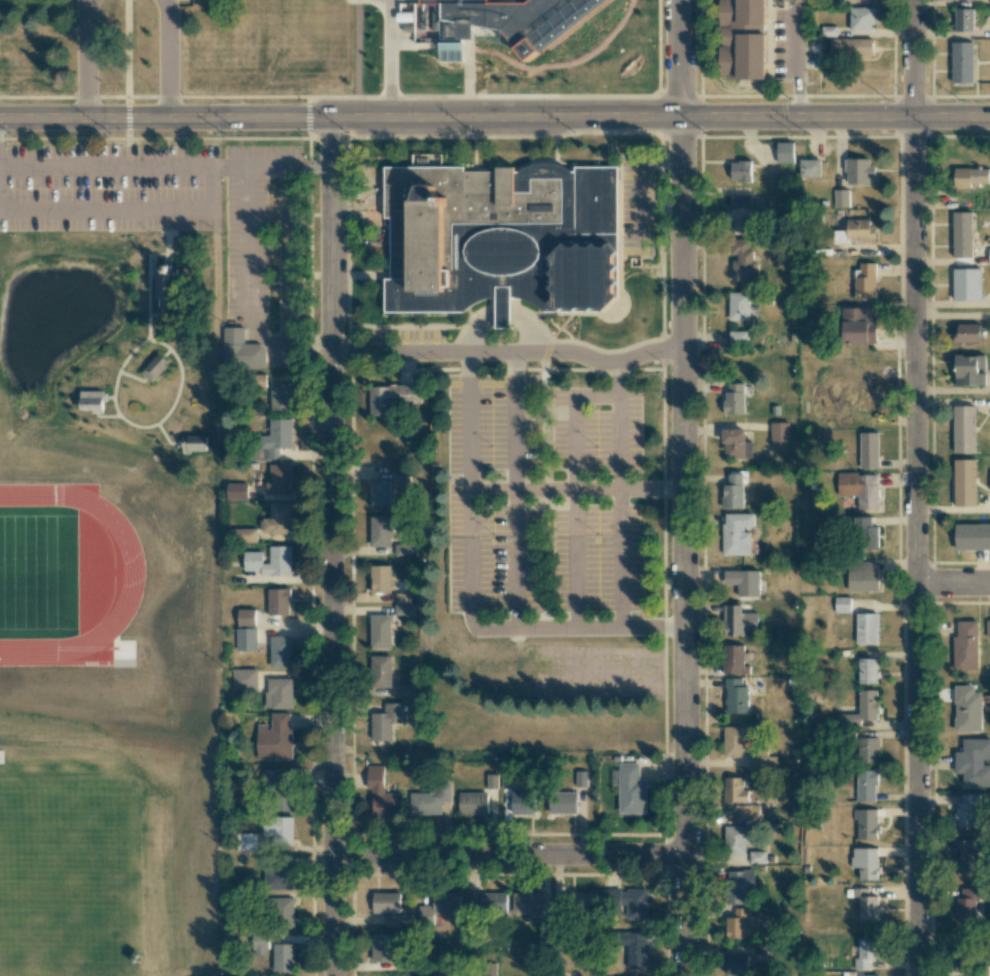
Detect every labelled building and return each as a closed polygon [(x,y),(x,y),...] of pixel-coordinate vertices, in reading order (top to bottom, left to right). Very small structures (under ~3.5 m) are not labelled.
[(425,2),(446,3),(446,40),(440,41),(440,60),(463,60),(463,30),(480,29),(480,23),(507,29),(531,59),(605,0),(425,0),(425,2)] [(766,0),(720,0),(720,48),(719,48),(719,75),(727,76),(727,79),(766,79),(766,0)] [(873,8),(849,7),(849,30),(873,31),(873,8)] [(973,31),(973,9),(955,9),(955,31),(973,31)] [(951,42),(952,83),(973,83),(973,42),(951,42)] [(794,143),(778,143),(777,163),(794,163),(794,143)] [(871,159),(847,158),(846,185),(870,185),(871,159)] [(820,177),(821,159),(800,159),(800,177),(820,177)] [(752,162),(731,162),(730,181),(751,181),(752,162)] [(383,168),(462,167),(462,172),(497,172),(497,167),(517,166),(517,174),(574,173),(573,167),(618,167),(620,296),(607,312),(543,313),(512,297),(494,298),(464,313),(384,314),(384,278),(391,278),(390,218),(384,218),(383,168)] [(954,186),(989,187),(989,168),(955,168),(954,186)] [(833,207),(848,207),(849,190),(833,190),(833,207)] [(730,195),(730,231),(752,231),(751,195),(730,195)] [(972,212),(953,212),(954,258),(973,258),(972,212)] [(873,239),(873,220),(846,219),(846,239),(873,239)] [(734,281),(758,281),(757,260),(753,260),(753,250),(749,250),(749,239),(731,239),(732,255),(733,255),(734,281)] [(164,266),(164,261),(173,261),(173,266),(178,265),(178,296),(175,296),(175,305),(162,305),(162,296),(158,296),(158,266),(164,266)] [(876,300),(875,263),(860,263),(860,277),(854,277),(854,300),(876,300)] [(953,301),(982,300),(981,268),(953,269),(953,301)] [(749,292),(728,293),(729,320),(750,320),(749,292)] [(871,308),(842,308),(841,343),(876,344),(877,319),(871,319),(871,308)] [(980,324),(955,324),(955,343),(979,343),(980,324)] [(244,328),(224,327),(223,367),(263,367),(264,344),(244,344),(244,328)] [(747,332),(729,331),(729,344),(747,344),(747,332)] [(160,352),(170,362),(152,381),(141,371),(160,352)] [(986,385),(985,355),(955,356),(956,386),(986,385)] [(865,381),(850,381),(851,398),(865,398),(865,381)] [(292,412),(292,383),(271,383),(271,411),(292,412)] [(744,414),(744,383),(725,383),(725,414),(744,414)] [(369,416),(392,416),(393,406),(421,406),(421,386),(370,385),(369,416)] [(81,390),(81,408),(103,409),(104,390),(81,390)] [(877,428),(878,415),(877,415),(877,401),(858,400),(858,427),(877,428)] [(975,406),(953,406),(954,453),(976,453),(975,406)] [(292,447),(291,419),(270,419),(270,436),(257,436),(257,460),(279,459),(279,448),(292,447)] [(789,442),(789,422),(770,422),(770,442),(789,442)] [(724,458),(752,458),(752,442),(745,442),(745,429),(723,430),(724,458)] [(878,433),(859,433),(860,468),(878,468),(878,433)] [(183,436),(183,453),(190,453),(190,450),(207,450),(207,435),(188,435),(188,436),(183,436)] [(975,459),(953,459),(954,507),(976,506),(975,459)] [(292,495),(292,465),(270,464),(270,483),(266,483),(266,494),(292,495)] [(857,510),(878,509),(878,473),(837,474),(837,496),(857,496),(857,510)] [(743,508),(744,474),(729,474),(729,485),(724,485),(723,508),(743,508)] [(389,507),(390,481),(370,480),(370,507),(389,507)] [(226,499),(247,500),(248,483),(226,483),(226,499)] [(292,534),(292,503),(270,502),(270,518),(263,518),(263,534),(292,534)] [(752,555),(751,529),(755,529),(755,513),(722,514),(723,556),(752,555)] [(872,516),(856,517),(857,548),(880,547),(879,526),(873,527),(872,516)] [(390,517),(370,517),(370,547),(390,547),(390,517)] [(955,551),(989,550),(989,524),(955,525),(955,551)] [(257,528),(228,529),(229,543),(257,542),(257,528)] [(395,557),(412,557),(412,544),(395,545),(395,557)] [(244,571),(262,571),(262,575),(292,575),(292,546),(270,546),(270,563),(263,564),(263,552),(244,552),(244,571)] [(848,592),(879,591),(878,563),(847,563),(848,592)] [(391,565),(371,565),(371,593),(391,593),(391,565)] [(759,570),(724,571),(725,586),(737,585),(738,597),(760,596),(759,570)] [(269,615),(290,615),(290,588),(268,589),(269,615)] [(396,615),(411,615),(411,593),(396,593),(396,615)] [(851,597),(834,597),(834,613),(850,613),(851,597)] [(758,629),(758,613),(742,613),(742,605),(723,605),(723,635),(744,636),(744,629),(758,629)] [(238,626),(256,626),(255,610),(238,610),(238,626)] [(878,613),(856,614),(856,644),(878,643),(878,613)] [(391,615),(371,615),(371,648),(391,648),(391,615)] [(957,621),(957,636),(953,637),(953,670),(978,670),(978,621),(957,621)] [(237,628),(237,651),(258,651),(257,628),(237,628)] [(292,636),(270,636),(271,668),(292,668),(292,636)] [(750,674),(750,664),(749,664),(749,653),(744,653),(744,645),(724,645),(723,674),(750,674)] [(392,686),(391,656),(369,656),(370,686),(392,686)] [(858,659),(858,684),(878,683),(877,658),(858,659)] [(258,669),(233,669),(233,690),(258,690),(258,669)] [(292,709),(293,679),(267,678),(266,708),(292,709)] [(726,714),(748,713),(748,686),(742,686),(742,678),(726,679),(726,714)] [(415,685),(396,685),(396,697),(414,697),(415,685)] [(981,692),(974,693),(974,685),(954,686),(955,732),(982,731),(981,692)] [(878,690),(858,690),(859,714),(836,714),(837,725),(860,725),(860,720),(879,720),(878,690)] [(371,714),(371,741),(392,740),(391,723),(404,723),(404,703),(385,703),(385,713),(371,714)] [(292,760),(292,713),(270,713),(270,725),(257,725),(257,759),(292,760)] [(744,727),(723,727),(723,758),(745,758),(744,727)] [(878,737),(857,737),(857,763),(878,763),(878,737)] [(955,774),(963,774),(963,787),(989,787),(989,765),(984,765),(984,760),(989,760),(989,739),(962,739),(963,751),(954,752),(955,774)] [(750,771),(776,771),(777,756),(750,755),(750,771)] [(646,813),(646,779),(639,779),(639,764),(619,764),(619,813),(646,813)] [(383,765),(367,766),(367,793),(372,793),(372,815),(401,814),(401,793),(383,793),(383,765)] [(293,811),(292,786),(279,787),(279,768),(265,769),(266,812),(293,811)] [(586,770),(574,770),(574,787),(586,787),(586,770)] [(857,802),(877,801),(876,770),(856,770),(857,802)] [(724,803),(748,802),(748,790),(743,790),(742,778),(723,778),(724,803)] [(451,784),(430,784),(430,792),(409,792),(409,816),(441,816),(441,802),(451,802),(451,784)] [(458,815),(487,815),(488,793),(459,792),(458,815)] [(511,815),(534,815),(534,793),(511,792),(511,815)] [(576,814),(576,793),(549,792),(549,813),(576,814)] [(979,794),(960,794),(961,803),(956,803),(956,826),(974,826),(974,803),(979,803),(979,794)] [(759,805),(734,805),(734,820),(758,821),(759,805)] [(858,840),(878,839),(877,809),(853,809),(853,820),(857,820),(858,840)] [(293,817),(262,818),(263,836),(273,835),(273,843),(294,842),(293,817)] [(753,844),(754,826),(725,826),(725,855),(745,855),(745,844),(753,844)] [(257,851),(256,833),(236,834),(236,851),(257,851)] [(978,852),(984,852),(985,843),(968,843),(968,852),(959,852),(958,874),(977,875),(978,852)] [(859,880),(878,880),(878,848),(852,848),(852,867),(859,867),(859,880)] [(765,851),(749,852),(750,864),(765,864),(765,851)] [(264,868),(264,890),(292,890),(292,869),(264,868)] [(754,870),(729,870),(729,904),(754,904),(754,870)] [(859,897),(859,920),(878,920),(879,897),(868,896),(868,888),(853,888),(853,897),(859,897)] [(958,888),(957,921),(975,922),(975,898),(980,899),(980,889),(958,888)] [(647,889),(601,890),(602,903),(619,903),(619,913),(629,913),(629,919),(647,919),(647,889)] [(596,892),(577,891),(577,908),(596,909),(596,892)] [(400,893),(373,892),(372,913),(400,913),(400,893)] [(432,906),(419,906),(419,922),(434,923),(434,915),(459,916),(460,893),(432,892),(432,906)] [(481,893),(481,913),(507,912),(506,892),(481,893)] [(542,893),(512,893),(512,914),(542,913),(542,893)] [(294,898),(269,898),(269,926),(293,927),(294,898)] [(726,939),(757,938),(757,916),(750,916),(749,908),(734,909),(734,918),(725,918),(726,939)] [(406,927),(406,915),(386,915),(386,927),(406,927)] [(540,937),(553,937),(553,919),(539,919),(540,937)] [(647,969),(647,933),(625,933),(625,969),(647,969)] [(391,934),(372,935),(372,962),(392,961),(391,934)] [(870,969),(869,959),(879,959),(878,938),(857,939),(858,959),(854,959),(854,969),(870,969)] [(293,944),(273,944),(273,972),(294,971),(293,944)] [(750,955),(725,955),(725,975),(750,975),(750,955)] [(496,964),(483,963),(482,975),(495,975),(496,964)]
